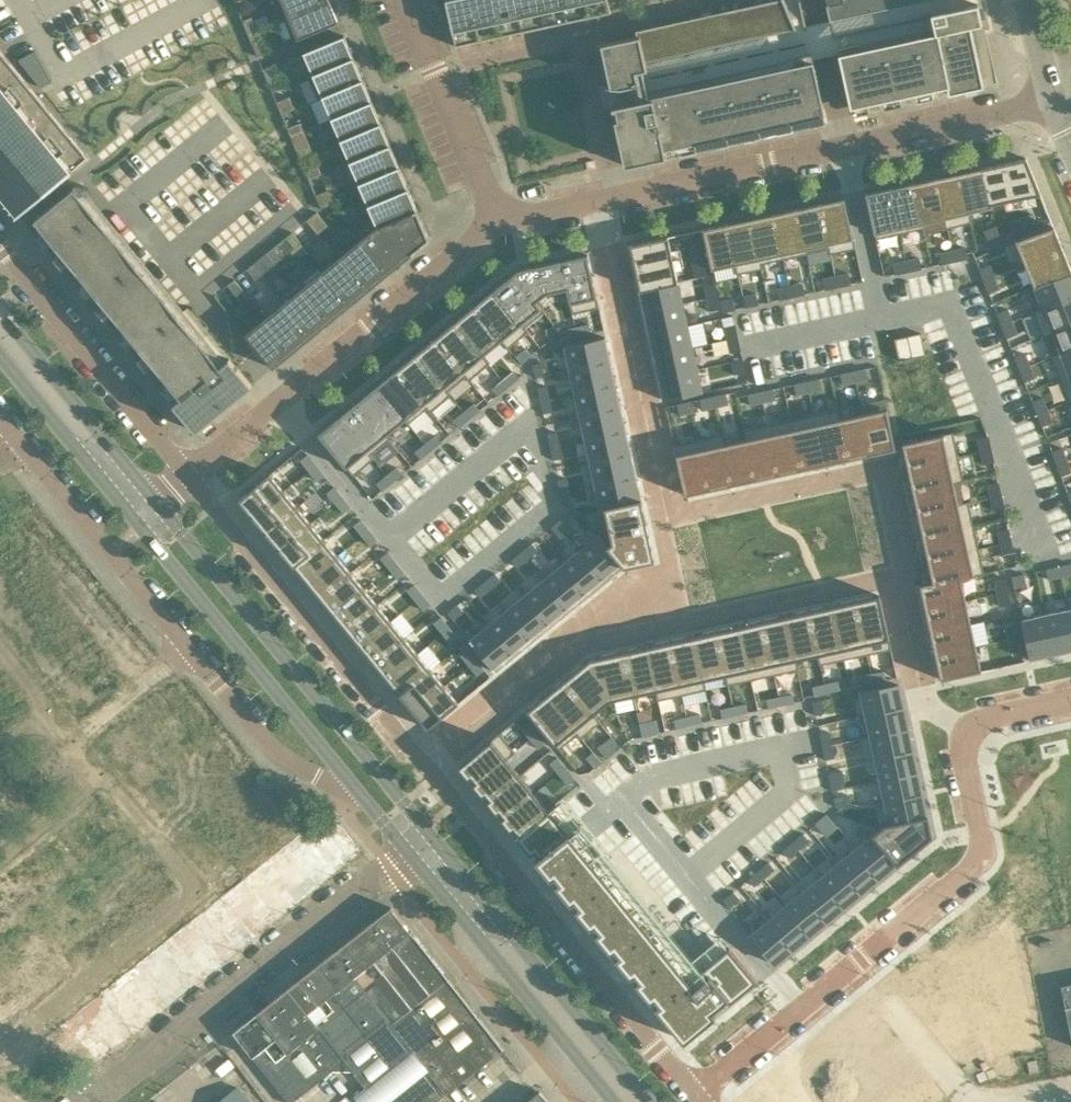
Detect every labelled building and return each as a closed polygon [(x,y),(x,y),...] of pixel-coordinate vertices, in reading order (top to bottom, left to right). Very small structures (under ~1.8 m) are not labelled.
[(283,18),(325,0),(276,0),(283,18)] [(283,18),(293,41),(338,22),(329,0),(325,0),(283,18)] [(447,8),(455,46),(477,41),(468,0),(445,0),(447,8)] [(477,41),(500,36),(492,0),(468,0),(477,41)] [(500,36),(522,31),(515,0),(492,0),(500,36)] [(522,31),(544,27),(538,0),(515,0),(522,31)] [(544,27),(566,22),(561,0),(538,0),(544,27)] [(566,22),(588,17),(585,0),(561,0),(566,22)] [(588,17),(610,12),(608,0),(585,0),(588,17)] [(598,44),(625,165),(666,156),(664,148),(824,113),(800,0),(771,0),(635,30),(637,36),(598,44)] [(834,36),(836,36),(851,106),(946,85),(948,93),(983,86),(971,26),(982,23),(977,0),(826,0),(834,36)] [(251,16),(243,20),(248,32),(256,28),(251,16)] [(256,28),(248,32),(253,44),(261,40),(256,28)] [(344,35),(298,54),(308,77),(353,58),(344,35)] [(18,214),(88,157),(0,49),(0,193),(18,214)] [(51,80),(33,49),(16,59),(39,87),(51,80)] [(353,58),(308,77),(315,93),(320,91),(322,97),(362,80),(353,58)] [(281,78),(269,83),(273,91),(285,86),(281,78)] [(362,80),(322,97),(331,119),(372,102),(362,80)] [(289,96),(277,101),(282,113),(294,108),(289,96)] [(372,102),(331,119),(340,140),(381,124),(372,102)] [(300,122),(288,127),(291,135),(303,130),(300,122)] [(381,124),(340,140),(349,162),(390,145),(381,124)] [(309,143),(297,148),(301,156),(313,151),(309,143)] [(390,145),(349,162),(359,184),(399,167),(390,145)] [(1026,158),(1004,162),(1013,203),(1041,197),(1026,158)] [(596,166),(594,159),(585,161),(586,166),(586,168),(596,166)] [(1004,162),(982,167),(991,208),(1013,203),(1004,162)] [(318,165),(306,170),(310,178),(322,173),(318,165)] [(399,167),(359,184),(368,206),(408,189),(399,167)] [(980,168),(958,173),(966,214),(989,209),(980,168)] [(958,173),(934,178),(943,219),(966,214),(958,173)] [(934,178),(911,183),(920,224),(943,219),(934,178)] [(911,183),(888,188),(897,230),(920,224),(911,183)] [(74,187),(34,219),(181,397),(173,403),(196,431),(252,385),(188,307),(179,314),(74,187)] [(332,187),(324,191),(329,203),(337,199),(332,187)] [(888,188),(864,194),(873,235),(897,230),(888,188)] [(408,189),(368,206),(377,228),(417,211),(408,189)] [(324,191),(316,194),(321,206),(329,203),(324,191)] [(844,198),(820,203),(828,243),(853,238),(844,198)] [(820,203),(796,208),(805,248),(828,243),(820,203)] [(355,208),(342,209),(343,218),(355,217),(355,208)] [(796,208),(773,213),(782,253),(805,248),(796,208)] [(375,227),(362,238),(390,272),(429,239),(417,211),(377,228),(375,227)] [(317,212),(307,220),(312,227),(322,219),(317,212)] [(773,213),(750,218),(759,258),(782,253),(773,213)] [(1028,216),(1018,220),(1023,232),(1033,228),(1028,216)] [(750,218),(727,223),(736,263),(759,258),(750,218)] [(322,219),(312,227),(318,234),(328,226),(322,219)] [(1018,220),(1008,224),(1011,232),(1013,236),(1023,232),(1018,220)] [(727,223),(703,228),(711,269),(736,263),(727,223)] [(1054,227),(1015,242),(1025,265),(1063,250),(1054,227)] [(293,231),(286,237),(294,247),(301,241),(293,231)] [(1011,232),(999,237),(1003,247),(1015,242),(1013,236),(1011,232)] [(668,236),(630,244),(635,267),(640,289),(677,281),(673,259),(668,236)] [(698,236),(687,239),(690,251),(700,249),(698,236)] [(999,237),(987,242),(991,252),(1003,247),(999,237)] [(344,253),(343,254),(370,288),(390,272),(362,238),(344,253)] [(273,247),(266,252),(275,262),(281,257),(273,247)] [(965,247),(952,250),(954,261),(967,258),(965,247)] [(340,249),(319,266),(322,270),(323,270),(351,303),(370,288),(343,254),(344,253),(340,249)] [(700,249),(690,251),(693,264),(703,262),(700,249)] [(952,250),(939,253),(941,263),(954,261),(952,250)] [(1025,265),(1033,287),(1070,272),(1070,270),(1063,250),(1025,265)] [(587,254),(561,259),(567,288),(570,302),(596,297),(587,254)] [(918,257),(906,260),(908,271),(921,268),(918,257)] [(517,269),(514,272),(537,300),(545,293),(567,288),(561,259),(517,269)] [(906,260),(893,263),(895,273),(908,271),(906,260)] [(703,262),(693,264),(695,277),(706,275),(703,262)] [(254,263),(247,268),(255,278),(262,273),(254,263)] [(989,265),(979,269),(984,282),(994,277),(989,265)] [(322,270),(304,286),(332,319),(351,303),(323,270),(322,270)] [(514,272),(493,289),(521,323),(541,306),(537,300),(514,272)] [(848,272),(835,275),(838,286),(851,283),(848,272)] [(1033,287),(1042,309),(1070,298),(1070,272),(1033,287)] [(835,275),(823,278),(825,289),(838,286),(835,275)] [(994,277),(984,282),(989,294),(999,290),(994,277)] [(298,278),(277,294),(284,302),(285,301),(312,335),(332,319),(304,286),(298,278)] [(234,279),(228,284),(236,294),(243,289),(234,279)] [(677,281),(640,289),(644,311),(682,303),(677,281)] [(714,282),(704,285),(707,298),(717,295),(714,282)] [(802,283),(789,285),(792,296),(804,293),(802,283)] [(789,285),(776,288),(779,299),(792,296),(789,285)] [(493,289),(474,305),(501,339),(521,323),(493,289)] [(750,292),(742,293),(745,306),(753,305),(750,292)] [(742,293),(735,295),(738,308),(745,306),(742,293)] [(717,295),(707,298),(709,310),(720,308),(717,295)] [(1042,309),(1051,331),(1070,323),(1070,298),(1042,309)] [(284,302),(265,317),(293,351),(312,335),(285,301),(284,302)] [(682,303),(644,311),(649,333),(687,325),(682,303)] [(474,305),(454,321),(482,355),(501,339),(474,305)] [(1007,309),(997,313),(1002,325),(1012,321),(1007,309)] [(265,317),(245,334),(273,368),(293,351),(265,317)] [(454,321),(435,337),(463,370),(482,355),(454,321)] [(1012,321),(1002,325),(1007,338),(1017,334),(1012,321)] [(588,322),(575,324),(578,335),(590,332),(588,322)] [(687,325),(649,333),(654,355),(692,347),(692,346),(707,343),(702,322),(687,325)] [(1051,331),(1060,353),(1070,349),(1070,323),(1051,331)] [(575,324),(563,327),(565,338),(578,335),(575,324)] [(734,324),(724,326),(726,339),(737,337),(734,324)] [(554,327),(543,329),(546,342),(556,340),(554,327)] [(920,333),(907,336),(912,357),(925,354),(924,352),(920,333)] [(605,336),(564,345),(570,369),(610,360),(605,336)] [(907,336),(895,339),(899,359),(912,357),(907,336)] [(435,337),(416,353),(444,386),(463,370),(435,337)] [(737,337),(726,339),(729,352),(740,349),(737,337)] [(524,346),(514,354),(521,362),(531,354),(524,346)] [(692,347),(654,355),(659,377),(699,368),(694,346),(692,347)] [(1060,353),(1069,375),(1070,374),(1070,349),(1060,353)] [(416,353),(396,368),(424,402),(444,386),(416,353)] [(1025,353),(1014,357),(1019,369),(1029,365),(1025,353)] [(742,358),(731,361),(734,374),(745,371),(742,358)] [(610,360),(570,369),(575,392),(615,383),(610,360)] [(543,361),(532,364),(535,376),(546,374),(543,361)] [(1029,365),(1019,369),(1024,382),(1034,377),(1029,365)] [(396,368),(377,384),(405,418),(424,402),(396,368)] [(699,368),(659,377),(664,400),(704,391),(699,368)] [(866,368),(853,371),(855,381),(868,378),(866,368)] [(511,369),(501,378),(508,386),(518,378),(511,369)] [(853,371),(840,373),(842,384),(855,381),(853,371)] [(501,378),(491,386),(498,394),(508,386),(501,378)] [(819,378),(806,381),(809,391),(822,389),(819,378)] [(806,381),(794,384),(796,394),(809,391),(806,381)] [(615,383),(575,392),(580,415),(620,406),(615,383)] [(377,384),(358,400),(386,434),(405,418),(377,384)] [(548,385),(537,387),(540,400),(551,397),(548,385)] [(773,388),(760,391),(763,402),(775,399),(773,388)] [(760,391),(747,394),(750,404),(763,402),(760,391)] [(726,393),(713,396),(715,406),(728,404),(726,393)] [(713,396),(700,399),(702,409),(715,406),(713,396)] [(551,397),(540,400),(543,412),(553,410),(551,397)] [(1042,397),(1032,401),(1037,413),(1047,409),(1042,397)] [(358,400),(338,416),(366,450),(386,434),(358,400)] [(472,401),(462,409),(469,418),(479,410),(472,401)] [(690,401),(677,404),(679,414),(692,412),(690,401)] [(620,406),(580,415),(585,438),(625,429),(620,406)] [(886,408),(862,413),(871,454),(895,448),(886,408)] [(462,409),(452,418),(459,426),(469,418),(462,409)] [(1047,409),(1037,413),(1042,425),(1052,421),(1047,409)] [(862,413),(839,418),(848,459),(871,454),(862,413)] [(338,416),(318,433),(346,467),(366,450),(338,416)] [(839,418),(816,424),(825,464),(848,459),(839,418)] [(816,424),(793,429),(802,469),(825,464),(816,424)] [(625,429),(585,438),(590,461),(630,452),(625,429)] [(793,429),(770,434),(778,474),(802,469),(793,429)] [(558,431),(547,433),(550,446),(561,443),(558,431)] [(434,433),(424,441),(431,450),(441,441),(434,433)] [(770,434),(746,439),(755,479),(778,474),(770,434)] [(942,434),(902,442),(907,467),(948,458),(942,434)] [(988,436),(977,438),(980,451),(991,449),(988,436)] [(746,439),(723,444),(732,484),(755,479),(746,439)] [(424,441),(414,449),(421,458),(431,450),(424,441)] [(561,443),(550,446),(553,458),(564,456),(561,443)] [(723,444),(700,449),(709,489),(732,484),(723,444)] [(1062,447),(1052,451),(1056,464),(1067,460),(1062,447)] [(700,449),(676,454),(685,494),(709,489),(700,449)] [(991,449),(980,451),(983,464),(993,461),(991,449)] [(630,452),(590,461),(595,484),(635,476),(630,452)] [(306,453),(298,459),(306,469),(315,463),(306,453)] [(948,458),(907,467),(912,490),(953,481),(948,458)] [(1056,464),(1061,476),(1070,472),(1067,460),(1056,464)] [(315,463),(306,469),(315,479),(323,473),(315,463)] [(395,465),(385,473),(392,481),(402,473),(395,465)] [(385,473),(375,481),(382,489),(392,481),(385,473)] [(267,475),(236,500),(249,516),(280,491),(267,475)] [(635,476),(595,484),(600,509),(604,508),(641,500),(635,476)] [(568,477),(558,479),(560,492),(571,490),(568,477)] [(953,481),(912,490),(918,513),(958,504),(953,481)] [(998,482),(987,484),(990,497),(1001,495),(998,482)] [(333,485),(325,492),(333,502),(341,495),(333,485)] [(571,490),(560,492),(563,505),(574,502),(571,490)] [(280,491),(249,516),(263,532),(294,507),(280,491)] [(341,495),(333,502),(341,512),(350,505),(341,495)] [(1001,495),(990,497),(993,510),(1004,508),(1001,495)] [(641,500),(604,508),(612,541),(608,545),(625,565),(625,566),(654,560),(641,500)] [(958,504),(918,513),(923,536),(963,527),(958,504)] [(294,507),(263,532),(276,549),(307,523),(294,507)] [(587,512),(586,518),(599,534),(608,545),(612,541),(604,508),(600,509),(587,512)] [(563,517),(557,522),(565,532),(571,527),(563,517)] [(360,518),(351,525),(360,535),(368,528),(360,518)] [(557,522),(551,527),(559,537),(565,532),(557,522)] [(307,523),(276,549),(289,565),(320,540),(307,523)] [(963,527),(923,536),(928,559),(968,550),(963,527)] [(368,528),(360,535),(368,545),(376,538),(368,528)] [(1008,528),(997,531),(1000,543),(1011,541),(1008,528)] [(599,534),(579,549),(605,581),(625,565),(608,545),(599,534)] [(320,540),(289,565),(303,581),(334,556),(320,540)] [(1011,541),(1000,543),(1003,556),(1014,554),(1011,541)] [(530,544),(520,552),(527,560),(537,552),(530,544)] [(579,549),(561,564),(587,596),(605,581),(579,549)] [(386,550),(378,557),(386,567),(395,560),(386,550)] [(968,550),(928,559),(933,582),(960,576),(973,574),(968,550)] [(520,552),(510,560),(517,569),(527,560),(520,552)] [(334,556),(303,581),(316,597),(347,572),(334,556)] [(395,560),(386,567),(394,577),(403,570),(395,560)] [(1059,566),(1061,577),(1070,574),(1070,563),(1059,566)] [(561,564),(543,579),(569,611),(587,596),(561,564)] [(1059,566),(1046,569),(1048,579),(1061,577),(1059,566)] [(347,572),(316,597),(330,614),(360,588),(347,572)] [(494,574),(484,582),(490,590),(500,582),(494,574)] [(1024,574),(1011,576),(1013,587),(1026,584),(1024,574)] [(933,582),(919,585),(924,608),(965,600),(960,576),(933,582)] [(1005,577),(994,580),(997,593),(1008,590),(1005,577)] [(543,579),(524,594),(551,626),(569,611),(543,579)] [(484,582),(474,590),(480,599),(490,590),(484,582)] [(413,583),(405,590),(413,600),(421,593),(413,583)] [(360,588),(330,614),(343,630),(374,605),(360,588)] [(1008,590),(997,593),(1000,605),(1010,603),(1008,590)] [(421,593),(413,600),(421,610),(429,603),(421,593)] [(524,594),(506,609),(532,641),(551,626),(524,594)] [(879,594),(856,599),(865,643),(888,638),(879,594)] [(856,599),(833,604),(842,648),(865,643),(856,599)] [(965,600),(924,608),(929,632),(970,623),(965,600)] [(456,604),(446,613),(453,621),(463,613),(456,604)] [(833,604),(810,609),(819,653),(842,648),(833,604)] [(374,605),(343,630),(356,646),(387,621),(374,605)] [(506,609),(488,624),(514,656),(532,641),(506,609)] [(810,609),(786,614),(796,658),(819,653),(810,609)] [(1045,614),(1054,654),(1070,650),(1070,623),(1068,609),(1045,614)] [(786,614),(763,619),(773,663),(796,658),(786,614)] [(1045,614),(1020,619),(1029,659),(1054,654),(1045,614)] [(440,615),(431,622),(440,632),(448,625),(440,615)] [(763,619),(740,625),(750,668),(773,663),(763,619)] [(387,621),(356,646),(370,662),(400,637),(387,621)] [(970,623),(929,632),(935,655),(975,646),(970,623)] [(488,624),(469,640),(495,672),(514,656),(488,624)] [(1015,624),(1004,626),(1007,639),(1018,636),(1015,624)] [(448,625),(440,632),(448,642),(456,635),(448,625)] [(740,625),(717,630),(727,673),(750,668),(740,625)] [(717,630),(694,635),(703,678),(727,673),(717,630)] [(694,635),(671,640),(680,683),(703,678),(694,635)] [(1018,636),(1007,639),(1010,652),(1020,649),(1018,636)] [(400,637),(370,662),(383,679),(414,653),(400,637)] [(671,640),(648,645),(657,688),(680,683),(671,640)] [(648,645),(624,650),(634,693),(657,688),(648,645)] [(975,646),(935,655),(940,679),(980,670),(975,646)] [(460,654),(469,664),(475,659),(467,649),(460,654)] [(624,650),(589,658),(609,699),(634,693),(624,650)] [(414,653),(383,679),(396,695),(427,670),(414,653)] [(589,658),(563,679),(591,714),(609,699),(589,658)] [(484,669),(475,659),(469,664),(477,675),(484,669)] [(427,670),(396,695),(410,711),(440,686),(427,670)] [(885,671),(872,674),(874,682),(887,679),(885,671)] [(872,674),(859,677),(861,685),(874,682),(872,674)] [(563,679),(545,694),(573,729),(591,714),(563,679)] [(839,681),(826,684),(828,692),(841,689),(839,681)] [(898,683),(855,693),(860,715),(903,705),(898,683)] [(826,684),(813,687),(815,695),(828,692),(826,684)] [(440,686),(410,711),(425,730),(456,704),(440,686)] [(526,709),(555,744),(573,729),(545,694),(526,709)] [(793,695),(780,697),(782,705),(795,702),(793,695)] [(780,697),(768,700),(769,708),(782,705),(780,697)] [(821,700),(813,702),(816,715),(823,713),(821,700)] [(747,705),(734,708),(736,715),(749,712),(747,705)] [(903,705),(860,715),(865,736),(908,727),(903,705)] [(734,708),(721,710),(723,718),(736,715),(734,708)] [(701,715),(688,718),(690,725),(702,723),(701,715)] [(688,718),(675,720),(677,728),(690,725),(688,718)] [(656,719),(648,721),(651,734),(659,732),(656,719)] [(648,721),(640,723),(643,735),(651,734),(648,721)] [(528,722),(522,727),(530,737),(536,732),(528,722)] [(908,727),(865,736),(869,758),(913,749),(908,727)] [(827,731),(820,733),(822,746),(830,744),(827,731)] [(536,732),(530,737),(538,747),(545,742),(536,732)] [(610,737),(604,742),(612,752),(619,747),(610,737)] [(488,741),(456,767),(471,785),(503,759),(488,741)] [(604,742),(598,747),(606,757),(612,752),(604,742)] [(830,744),(822,746),(825,759),(833,757),(830,744)] [(913,749),(869,758),(874,780),(918,771),(913,749)] [(592,752),(586,757),(594,767),(600,762),(592,752)] [(556,756),(550,761),(559,771),(565,766),(556,756)] [(503,759),(471,785),(485,803),(517,776),(503,759)] [(565,766),(559,771),(567,781),(573,776),(565,766)] [(841,771),(829,774),(830,782),(843,779),(841,771)] [(918,771),(874,780),(879,802),(922,792),(918,771)] [(517,776),(485,803),(499,820),(531,794),(517,776)] [(843,779),(830,782),(832,789),(845,787),(843,779)] [(922,792),(879,802),(883,819),(884,824),(927,814),(922,792)] [(531,794),(499,820),(513,837),(545,810),(531,794)] [(847,797),(834,799),(835,807),(848,805),(847,797)] [(556,802),(513,837),(681,1042),(753,982),(721,942),(701,959),(626,867),(616,875),(556,802)] [(883,819),(868,830),(896,865),(932,836),(927,814),(884,824),(883,819)] [(826,815),(815,823),(820,829),(831,821),(826,815)] [(868,830),(851,845),(879,879),(896,865),(868,830)] [(802,835),(792,843),(797,849),(807,841),(802,835)] [(792,843),(781,851),(786,857),(797,849),(792,843)] [(851,845),(834,859),(862,893),(879,879),(851,845)] [(834,859),(816,873),(845,907),(862,893),(834,859)] [(767,863),(757,871),(762,877),(772,869),(767,863)] [(757,871),(747,880),(752,886),(762,877),(757,871)] [(816,873),(799,887),(827,921),(845,907),(816,873)] [(799,887),(782,901),(810,936),(827,921),(799,887)] [(733,891),(723,900),(728,906),(738,897),(733,891)] [(782,901),(764,916),(793,950),(810,936),(782,901)] [(410,930),(390,906),(287,988),(344,1061),(344,1060),(365,1087),(354,1096),(359,1101),(435,1101),(445,1094),(503,1048),(410,930)] [(764,916),(747,930),(775,964),(793,950),(764,916)] [(1061,985),(1070,1037),(1070,983),(1061,985)] [(287,988),(256,1013),(274,1037),(252,1056),(288,1101),(291,1101),(344,1061),(287,988)] [(274,1037),(256,1013),(232,1031),(252,1056),(274,1037)] [(236,1087),(217,1101),(248,1101),(236,1087)] [(538,1092),(525,1101),(549,1101),(539,1091),(538,1092)]
